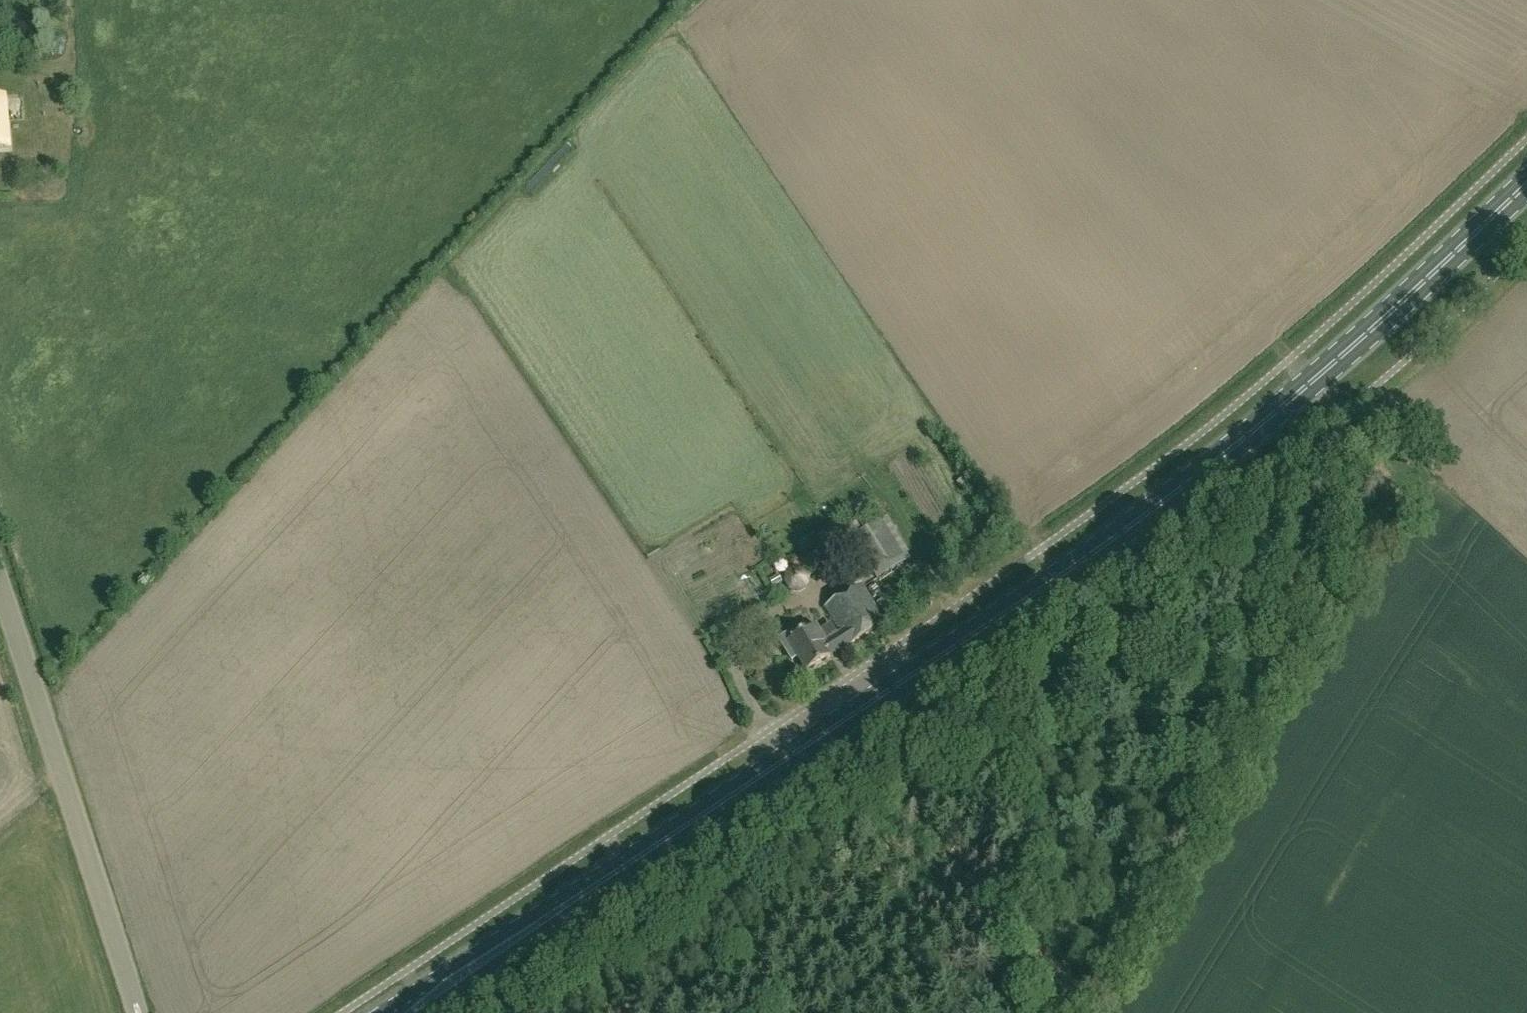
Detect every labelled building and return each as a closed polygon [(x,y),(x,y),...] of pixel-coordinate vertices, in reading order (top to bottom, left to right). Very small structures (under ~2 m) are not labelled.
[(9,147),(5,95),(0,96),(0,148),(9,147)] [(858,522),(841,532),(847,543),(854,539),(874,576),(905,557),(883,520),(865,532),(858,522)] [(815,547),(809,537),(798,544),(804,554),(815,547)] [(809,579),(803,572),(794,570),(786,576),(785,584),(790,593),(799,594),(808,588),(809,579)] [(865,583),(825,608),(841,634),(838,635),(833,628),(821,635),(816,626),(802,635),(798,628),(780,640),(793,661),(797,658),(807,673),(889,622),(865,583)]
